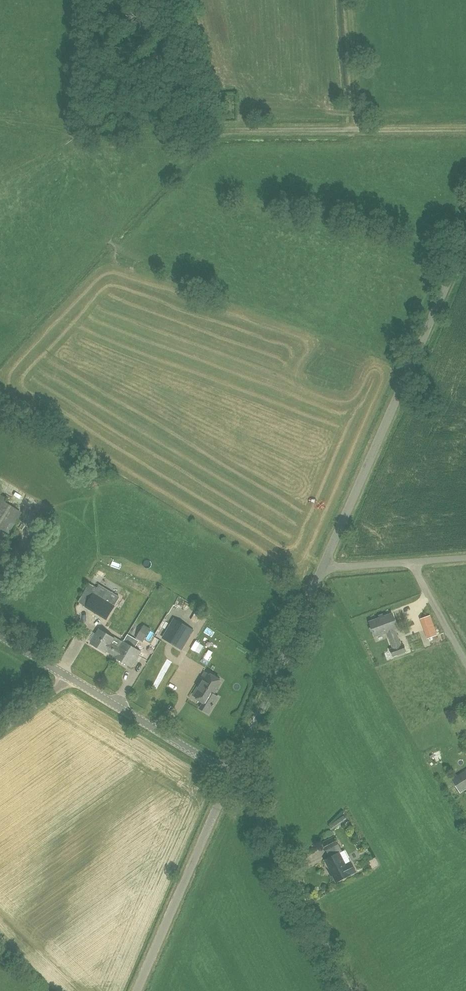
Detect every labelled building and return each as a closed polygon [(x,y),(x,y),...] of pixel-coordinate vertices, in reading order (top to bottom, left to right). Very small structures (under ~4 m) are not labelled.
[(182,96),(193,93),(187,73),(176,77),(182,96)] [(22,512),(4,502),(6,498),(0,495),(0,528),(9,534),(22,512)] [(111,622),(119,611),(120,608),(116,605),(115,604),(119,597),(100,585),(96,593),(94,592),(89,601),(85,607),(86,607),(107,620),(107,619),(111,622)] [(183,603),(192,619),(198,615),(189,600),(183,603)] [(401,645),(395,629),(398,628),(393,613),(370,622),(375,636),(388,632),(393,648),(391,649),(393,656),(406,651),(404,644),(401,645)] [(162,633),(167,626),(155,616),(149,623),(162,633)] [(182,648),(184,645),(193,630),(175,619),(164,636),(156,650),(146,666),(162,676),(180,647),(182,648)] [(143,642),(151,628),(145,624),(137,638),(143,642)] [(115,655),(123,643),(100,629),(92,644),(106,652),(107,650),(115,655)] [(131,667),(141,651),(124,641),(123,643),(115,655),(115,656),(131,667)] [(199,695),(211,704),(224,683),(209,673),(223,650),(209,641),(188,676),(204,686),(199,695)] [(263,773),(269,770),(266,763),(259,767),(263,773)] [(465,788),(465,769),(452,778),(460,792),(465,788)] [(332,831),(347,820),(344,816),(329,826),(332,831)] [(338,844),(334,837),(322,843),(326,850),(338,844)] [(343,851),(338,844),(326,850),(330,857),(326,859),(337,881),(350,875),(350,874),(356,871),(351,862),(345,850),(343,851)]
